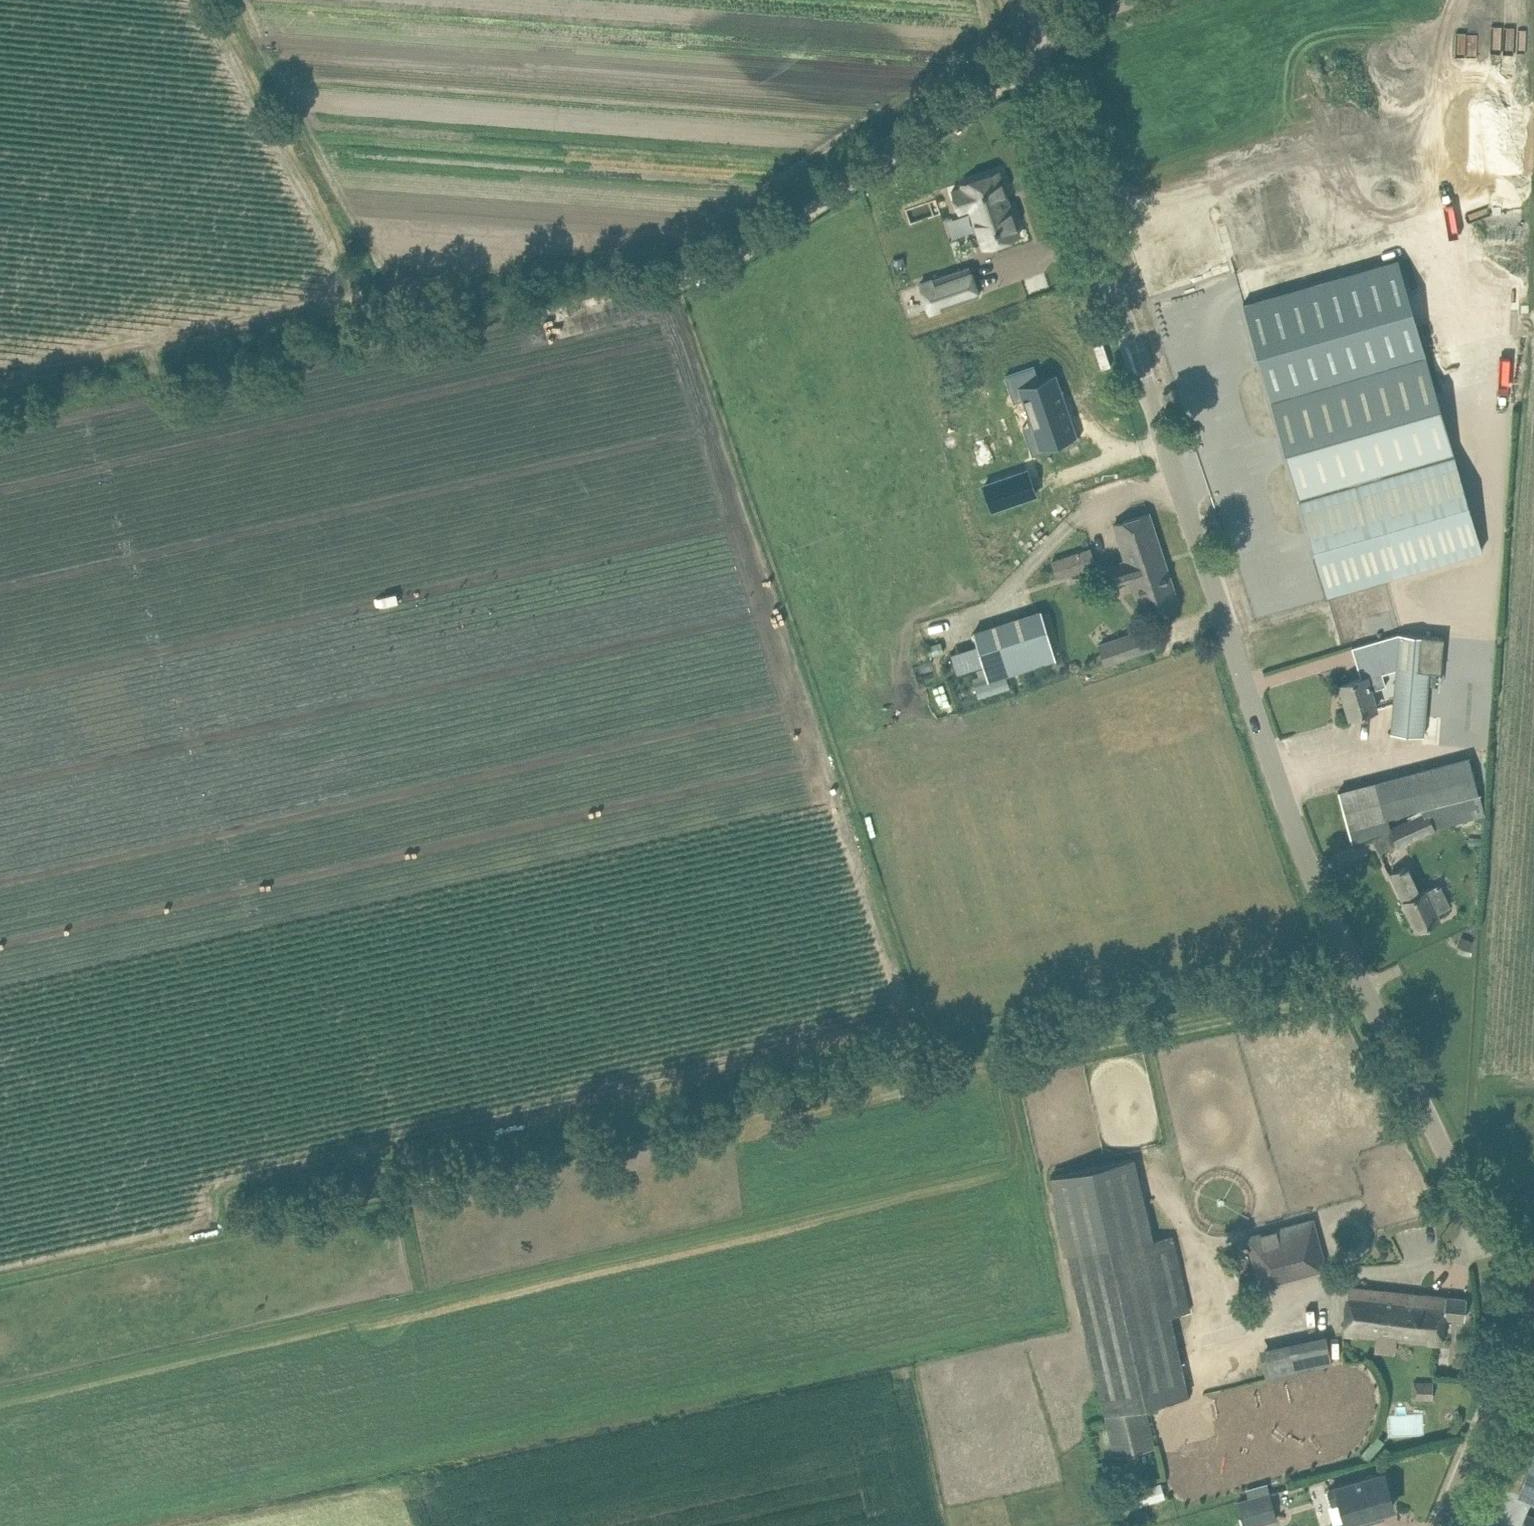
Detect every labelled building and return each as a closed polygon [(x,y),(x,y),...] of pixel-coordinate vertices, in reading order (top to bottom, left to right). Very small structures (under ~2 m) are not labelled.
[(970,206),(984,246),(1020,234),(1010,204),(1008,204),(1005,194),(1006,194),(998,170),(962,182),(963,186),(952,189),(959,210),(970,206)] [(1512,263),(1518,263),(1517,205),(1492,205),(1494,293),(1518,293),(1518,274),(1513,275),(1512,263)] [(1398,259),(1244,303),(1271,399),(1426,355),(1398,259)] [(930,311),(979,294),(969,266),(920,283),(930,311)] [(1066,354),(1039,362),(1047,384),(1051,383),(1067,433),(1090,426),(1085,411),(1097,408),(1086,374),(1074,377),(1066,354)] [(1426,355),(1271,399),(1327,592),(1482,548),(1426,355)] [(1050,445),(1012,457),(1020,480),(1058,468),(1050,445)] [(1149,512),(1114,523),(1126,558),(1107,564),(1108,569),(1113,586),(1133,579),(1143,611),(1177,600),(1149,512)] [(1053,557),(1059,576),(1099,565),(1093,546),(1053,557)] [(1036,610),(974,631),(989,681),(1050,660),(1036,610)] [(1155,646),(1150,630),(1100,645),(1105,661),(1155,646)] [(1402,631),(1371,640),(1352,646),(1361,677),(1341,683),(1350,715),(1376,708),(1371,689),(1386,685),(1383,672),(1397,668),(1391,731),(1424,734),(1429,669),(1440,670),(1445,635),(1402,631)] [(1469,755),(1339,791),(1352,841),(1392,830),(1391,826),(1388,817),(1421,808),(1478,791),(1469,755)] [(1484,812),(1478,791),(1421,808),(1422,812),(1391,826),(1392,830),(1398,844),(1436,827),(1435,825),(1484,812)] [(1422,891),(1408,864),(1391,872),(1418,929),(1441,917),(1434,903),(1444,898),(1437,884),(1422,891)] [(1052,1175),(1105,1421),(1113,1459),(1152,1451),(1142,1403),(1187,1394),(1179,1355),(1170,1315),(1189,1310),(1172,1234),(1152,1238),(1134,1156),(1052,1175)] [(1246,1236),(1258,1282),(1326,1264),(1314,1218),(1246,1236)] [(1344,1333),(1414,1340),(1416,1321),(1404,1319),(1407,1291),(1349,1285),(1344,1333)] [(1416,1321),(1414,1340),(1442,1343),(1445,1316),(1465,1318),(1467,1298),(1407,1291),(1404,1319),(1416,1321)] [(1260,1347),(1267,1377),(1332,1362),(1326,1332),(1260,1347)] [(1413,1397),(1433,1397),(1433,1381),(1413,1381),(1413,1397)] [(1501,1485),(1533,1498),(1533,1445),(1520,1439),(1501,1485)] [(1384,1473),(1365,1479),(1330,1489),(1334,1502),(1341,1500),(1346,1518),(1360,1514),(1362,1521),(1379,1516),(1378,1510),(1394,1506),(1384,1473)] [(1161,1483),(1130,1491),(1135,1505),(1165,1497),(1161,1483)] [(1270,1490),(1238,1499),(1245,1525),(1250,1525),(1278,1518),(1270,1490)] [(1528,1514),(1523,1525),(1533,1525),(1533,1517),(1528,1514)]
